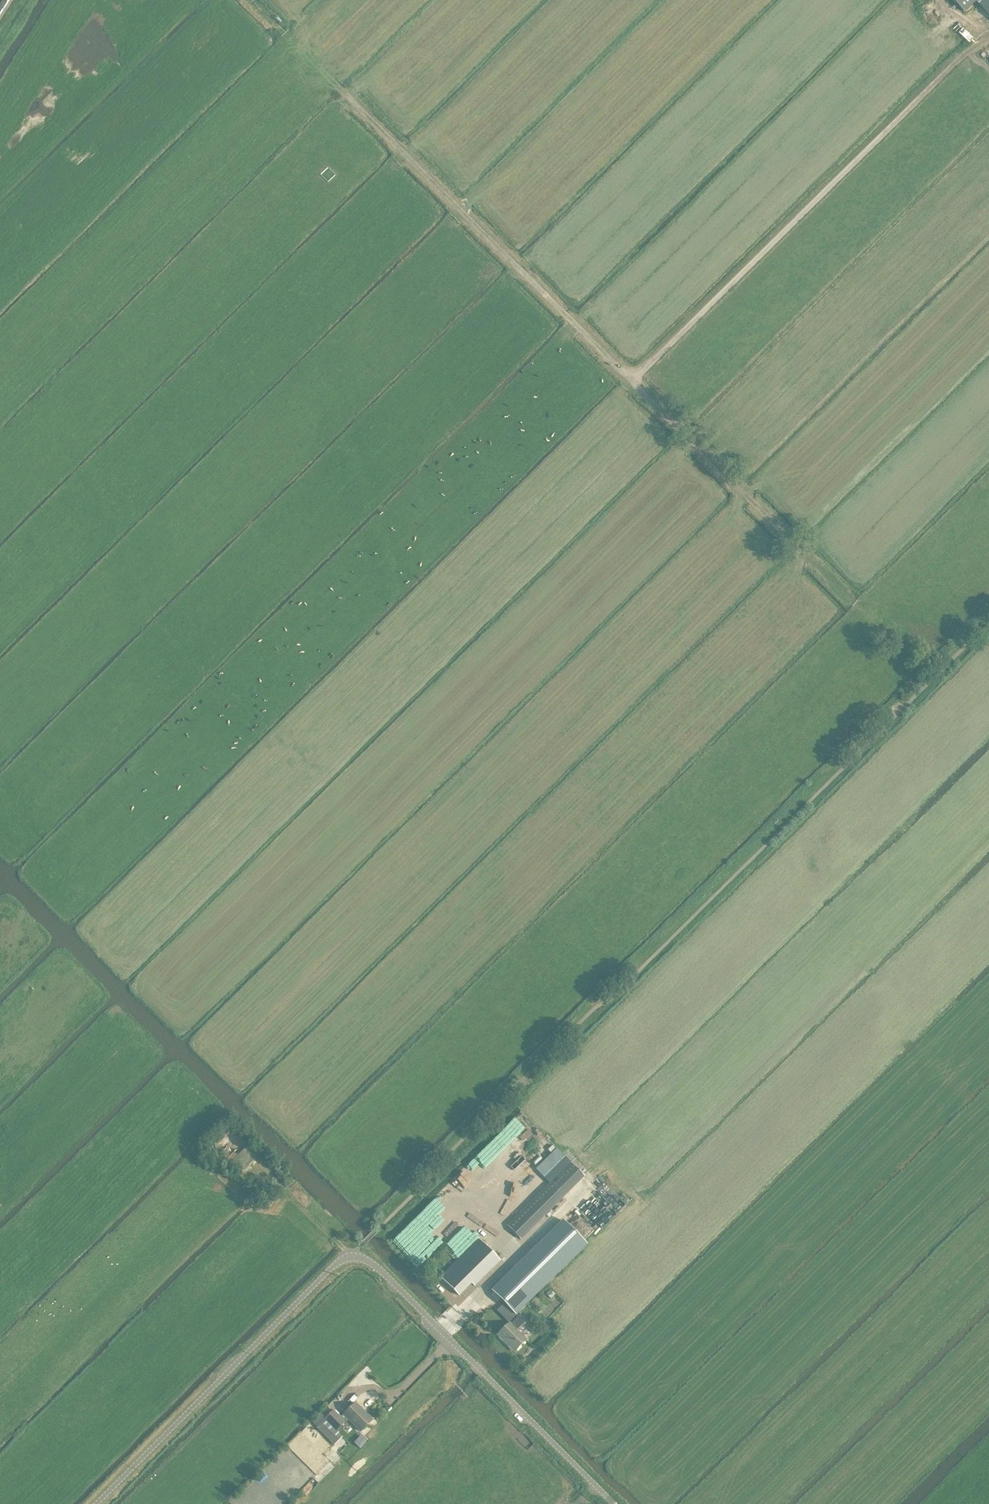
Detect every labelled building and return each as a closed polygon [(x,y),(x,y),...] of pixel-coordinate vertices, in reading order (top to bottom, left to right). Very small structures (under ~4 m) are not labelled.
[(965,12),(976,0),(988,14),(988,0),(953,0),(965,12)] [(988,66),(988,46),(979,57),(988,66)] [(519,1238),(561,1196),(583,1174),(571,1163),(550,1184),(507,1227),(519,1238)] [(492,1291),(516,1315),(553,1278),(587,1245),(563,1221),(561,1222),(492,1291)] [(475,1287),(501,1261),(480,1239),(441,1277),(460,1297),(472,1284),(475,1287)] [(526,1340),(517,1331),(525,1322),(519,1316),(511,1325),(510,1323),(498,1335),(515,1352),(526,1340)] [(344,1415),(341,1418),(345,1422),(348,1419),(354,1426),(360,1432),(372,1420),(355,1403),(344,1415)] [(336,1431),(345,1422),(341,1418),(333,1411),(324,1420),(336,1431)] [(342,1437),(336,1431),(324,1420),(317,1427),(334,1445),(342,1437)] [(366,1442),(361,1437),(355,1443),(360,1448),(366,1442)]
